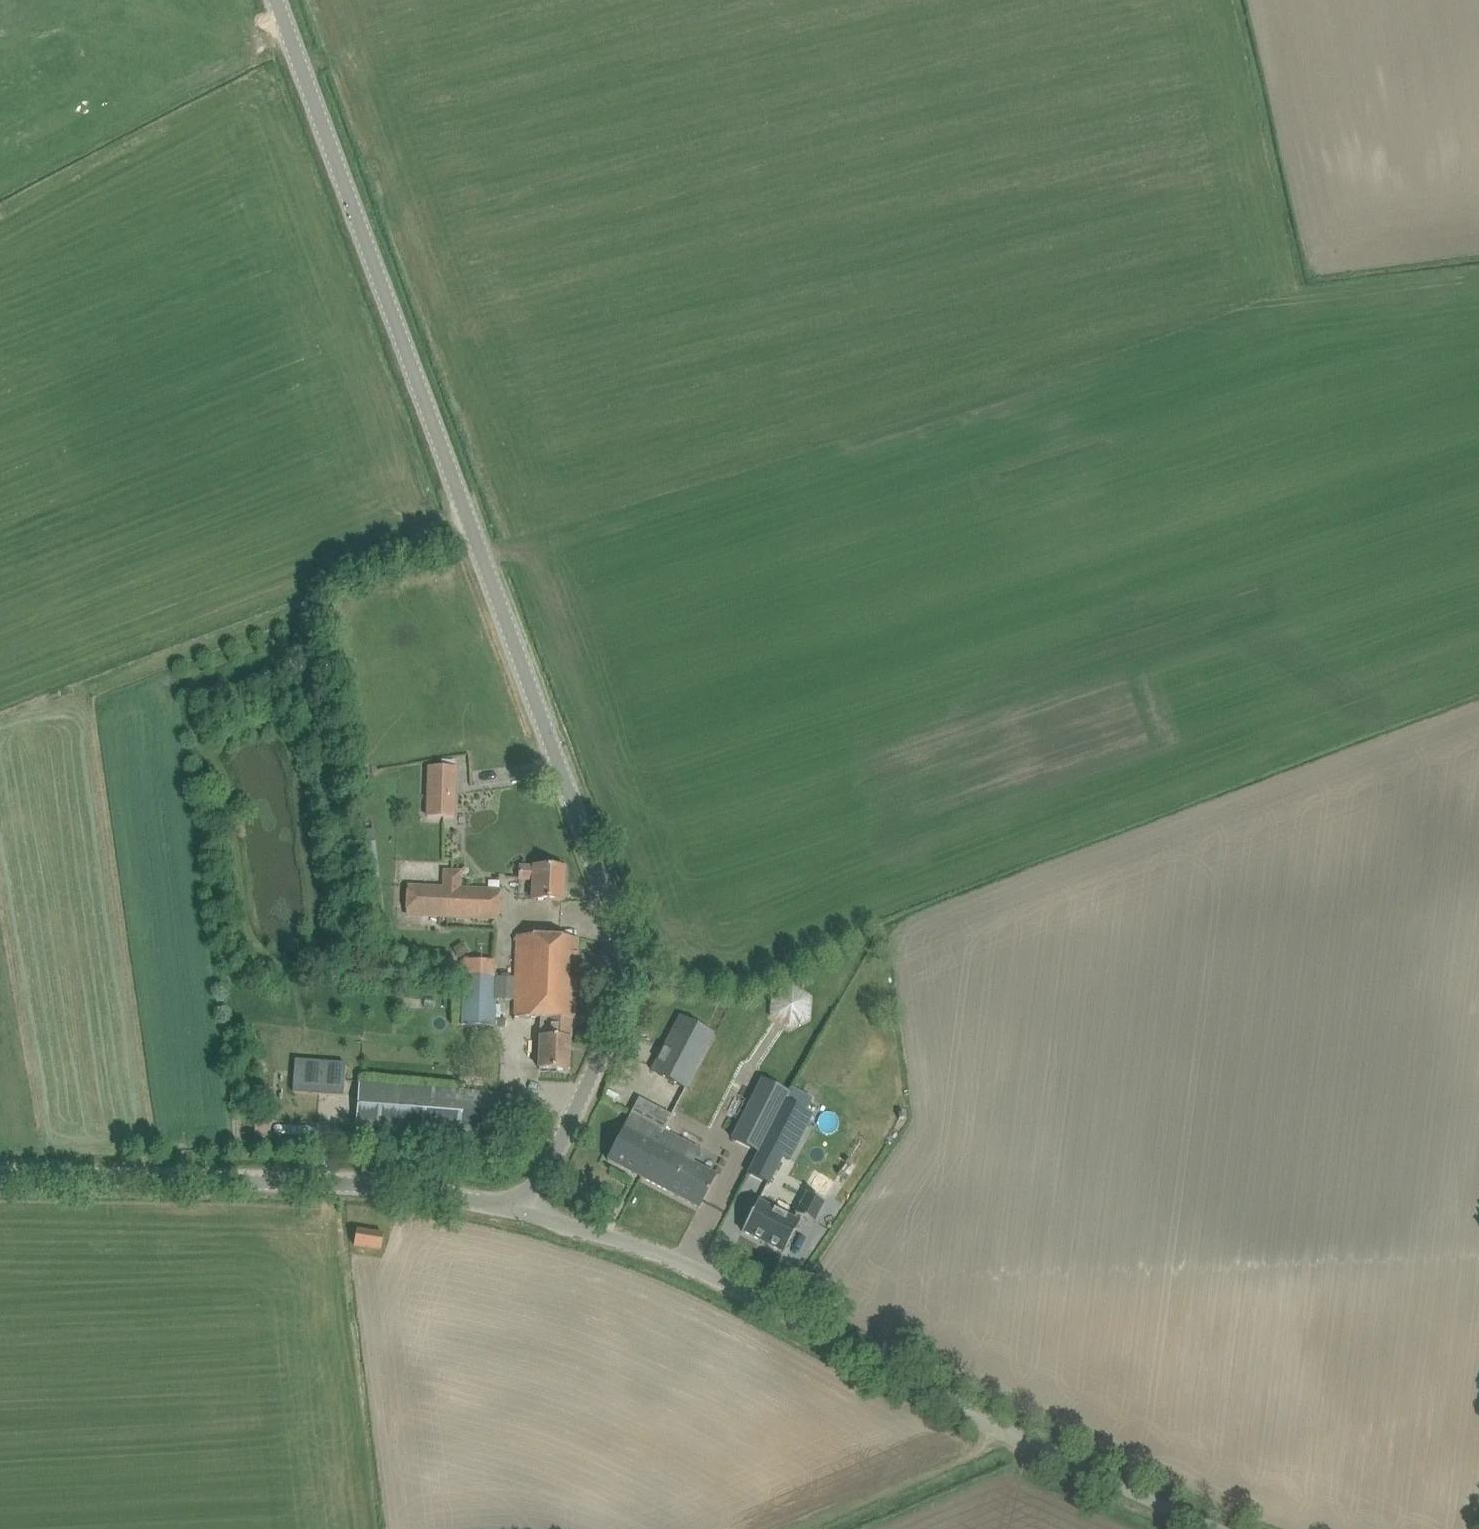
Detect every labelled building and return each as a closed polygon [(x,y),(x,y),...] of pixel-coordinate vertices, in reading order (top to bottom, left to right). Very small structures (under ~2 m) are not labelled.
[(257,716),(256,725),(267,726),(267,717),(257,716)] [(428,767),(427,816),(453,817),(454,768),(428,767)] [(532,899),(542,900),(562,901),(564,868),(534,867),(520,867),(519,879),(533,880),(532,899)] [(408,884),(406,915),(497,920),(499,881),(488,880),(488,889),(460,888),(461,871),(443,870),(443,885),(408,884)] [(516,976),(576,979),(577,939),(517,936),(516,976)] [(463,958),(462,976),(464,977),(494,978),(494,975),(495,960),(463,958)] [(464,977),(462,976),(460,1023),(495,1024),(496,993),(515,994),(514,1016),(541,1018),(540,1036),(539,1069),(567,1070),(569,1038),(568,1038),(569,1019),(574,1019),(576,979),(516,976),(494,975),(494,978),(464,977)] [(772,994),(771,1006),(798,1024),(808,1019),(810,997),(791,985),(772,994)] [(679,1016),(652,1069),(685,1087),(713,1033),(679,1016)] [(297,1059),(295,1091),(345,1095),(347,1063),(297,1059)] [(463,1075),(462,1088),(477,1090),(478,1076),(463,1075)] [(761,1078),(731,1138),(758,1152),(772,1125),(785,1099),(786,1100),(789,1092),(761,1078)] [(358,1084),(355,1126),(495,1137),(498,1095),(412,1088),(358,1084)] [(792,1087),(789,1092),(786,1100),(805,1110),(811,1097),(792,1087)] [(758,1152),(747,1173),(768,1184),(783,1156),(790,1160),(790,1158),(775,1150),(785,1131),(800,1139),(813,1114),(805,1110),(786,1100),(785,1099),(772,1125),(758,1152)] [(699,1150),(648,1123),(631,1114),(607,1160),(699,1208),(715,1176),(692,1164),(699,1150)] [(793,1219),(757,1201),(742,1231),(784,1253),(799,1222),(802,1217),(813,1223),(824,1201),(807,1193),(793,1219)] [(356,1230),(354,1245),(380,1249),(383,1234),(356,1230)]
